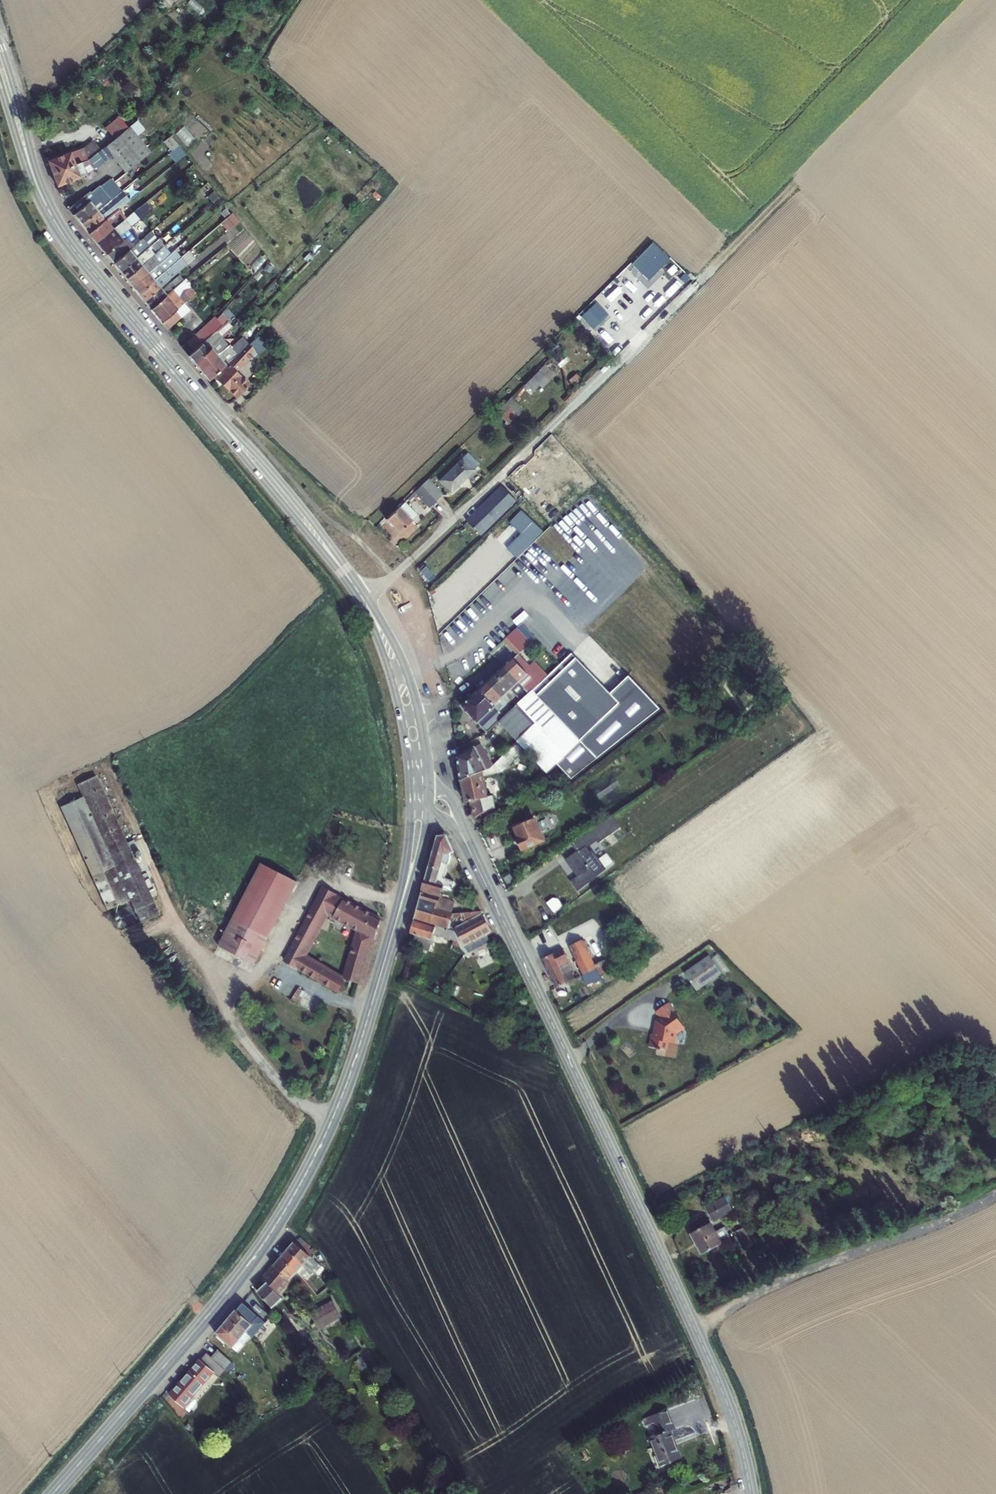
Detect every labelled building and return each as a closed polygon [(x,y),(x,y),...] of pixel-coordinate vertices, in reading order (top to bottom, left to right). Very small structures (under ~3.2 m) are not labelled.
[(117,138),(130,126),(121,117),(108,129),(117,138)] [(130,125),(130,126),(117,138),(107,145),(106,146),(127,171),(152,151),(130,125)] [(177,160),(186,153),(170,135),(162,143),(177,160)] [(95,140),(85,147),(47,161),(52,173),(84,162),(90,158),(102,149),(95,140)] [(52,173),(57,185),(87,173),(84,166),(92,162),(95,167),(112,155),(106,146),(102,149),(90,158),(84,162),(52,173)] [(84,166),(87,173),(95,167),(92,162),(84,166)] [(69,207),(82,223),(111,199),(125,189),(117,179),(114,182),(110,178),(91,192),(90,191),(69,207)] [(89,232),(105,220),(103,216),(116,205),(111,199),(82,223),(89,232)] [(114,263),(141,240),(138,237),(139,234),(136,231),(133,231),(130,227),(154,208),(147,201),(127,218),(97,242),(114,263)] [(119,208),(105,220),(89,232),(97,242),(127,218),(119,208)] [(222,223),(229,232),(240,223),(233,214),(222,223)] [(158,226),(141,240),(114,263),(121,271),(146,249),(164,234),(158,226)] [(653,242),(636,258),(645,267),(662,251),(653,242)] [(165,246),(152,257),(127,278),(133,286),(164,259),(171,253),(165,246)] [(152,257),(146,249),(121,271),(127,278),(152,257)] [(139,293),(165,272),(170,267),(181,258),(174,251),(171,253),(164,259),(133,286),(139,293)] [(170,267),(165,272),(139,293),(145,301),(172,280),(173,278),(179,274),(179,273),(188,266),(181,258),(170,267)] [(173,278),(172,280),(178,287),(185,280),(179,273),(179,274),(173,278)] [(145,301),(151,309),(178,287),(172,280),(145,301)] [(185,280),(178,287),(151,309),(168,329),(191,309),(185,303),(196,294),(185,280)] [(225,324),(218,317),(189,343),(196,351),(225,324)] [(223,337),(224,336),(234,326),(229,321),(225,324),(196,351),(190,356),(196,363),(215,346),(223,337)] [(220,353),(201,370),(210,380),(217,374),(237,357),(251,344),(244,334),(232,344),(230,343),(229,343),(220,353)] [(196,363),(201,370),(220,353),(229,343),(224,336),(223,337),(215,346),(196,363)] [(243,363),(257,350),(251,344),(237,357),(243,363)] [(559,354),(550,361),(555,367),(564,360),(559,354)] [(235,371),(243,363),(237,357),(217,374),(220,377),(218,379),(237,398),(250,385),(235,371)] [(552,377),(543,367),(529,381),(537,389),(545,382),(546,383),(552,377)] [(510,399),(504,405),(517,418),(523,412),(510,399)] [(504,405),(496,413),(509,426),(517,418),(504,405)] [(467,454),(439,481),(450,492),(474,470),(472,468),(476,464),(467,454)] [(428,479),(420,487),(434,501),(442,494),(428,479)] [(427,507),(434,501),(420,487),(414,493),(427,507)] [(502,488),(468,522),(481,534),(515,500),(502,488)] [(417,515),(404,502),(386,521),(398,533),(417,515)] [(511,525),(492,544),(501,553),(520,533),(511,525)] [(518,629),(507,641),(520,655),(532,645),(518,629)] [(541,683),(537,687),(574,728),(571,731),(581,741),(557,764),(570,779),(658,711),(636,688),(618,705),(610,696),(572,654),(548,677),(541,683)] [(520,655),(506,668),(530,693),(537,687),(541,683),(529,670),(531,667),(520,655)] [(531,667),(529,670),(541,683),(548,677),(536,663),(531,667)] [(498,676),(521,701),(530,693),(506,668),(498,676)] [(498,676),(489,683),(512,709),(519,703),(521,701),(498,676)] [(618,705),(636,688),(628,679),(610,696),(618,705)] [(512,709),(489,683),(480,692),(498,712),(503,717),(509,712),(512,709)] [(521,701),(519,703),(538,723),(518,742),(527,750),(547,770),(549,772),(557,764),(581,741),(571,731),(574,728),(537,687),(530,693),(521,701)] [(503,717),(498,712),(480,692),(463,707),(487,732),(498,722),(503,717)] [(538,723),(519,703),(512,709),(509,712),(503,717),(498,722),(518,742),(538,723)] [(506,770),(527,750),(518,742),(494,765),(500,772),(506,770)] [(480,744),(458,757),(462,780),(483,775),(488,771),(481,758),(487,755),(480,744)] [(481,758),(488,771),(493,766),(487,755),(481,758)] [(485,780),(500,772),(494,765),(493,766),(488,771),(483,775),(462,780),(466,802),(471,801),(475,816),(494,804),(492,796),(488,797),(485,780)] [(130,900),(140,923),(159,914),(97,777),(78,786),(84,798),(62,808),(108,910),(130,900)] [(535,817),(515,826),(520,837),(517,839),(522,850),(545,839),(535,817)] [(621,829),(605,839),(610,846),(626,836),(621,829)] [(601,840),(595,831),(576,844),(583,853),(570,862),(582,877),(588,885),(609,870),(596,852),(594,854),(589,848),(601,840)] [(447,835),(438,837),(422,894),(438,897),(440,898),(441,894),(439,893),(441,885),(451,887),(452,881),(443,878),(449,854),(454,853),(447,835)] [(298,882),(262,864),(219,947),(255,964),(298,882)] [(581,890),(588,885),(582,877),(576,882),(581,890)] [(327,913),(359,931),(345,979),(358,982),(371,938),(376,941),(381,920),(323,889),(285,961),(338,992),(345,980),(304,956),(327,913)] [(438,897),(422,894),(414,921),(446,928),(450,914),(435,910),(438,897)] [(450,914),(453,902),(438,897),(435,910),(450,914)] [(481,912),(450,914),(456,928),(483,914),(481,912)] [(492,933),(483,914),(456,928),(465,947),(492,933)] [(446,928),(414,921),(411,934),(413,934),(412,945),(428,949),(433,933),(455,939),(452,930),(446,928)] [(597,969),(583,940),(573,945),(586,974),(597,969)] [(565,949),(545,958),(558,986),(579,977),(565,949)] [(710,957),(685,974),(696,991),(721,973),(710,957)] [(299,989),(291,1001),(298,1005),(305,993),(299,989)] [(305,998),(300,1006),(314,1014),(318,1007),(305,998)] [(676,1034),(684,1028),(667,1004),(657,1011),(662,1018),(657,1021),(658,1022),(655,1034),(652,1034),(649,1047),(666,1051),(668,1043),(674,1044),(676,1034)] [(725,1197),(705,1208),(713,1222),(733,1211),(725,1197)] [(710,1223),(690,1234),(702,1255),(731,1239),(725,1228),(715,1233),(710,1223)] [(746,1226),(737,1232),(747,1249),(756,1244),(746,1226)] [(321,1266),(310,1257),(313,1253),(307,1249),(310,1246),(300,1238),(295,1242),(288,1251),(308,1269),(314,1274),(321,1266)] [(302,1277),(308,1269),(288,1251),(281,1258),(297,1273),(302,1277)] [(290,1281),(297,1273),(281,1258),(274,1267),(290,1281)] [(280,1300),(277,1296),(290,1281),(274,1267),(263,1279),(265,1283),(256,1291),(269,1308),(280,1300)] [(331,1301),(311,1314),(320,1329),(341,1315),(331,1301)] [(256,1326),(259,1322),(254,1318),(256,1316),(252,1312),(250,1315),(241,1308),(238,1311),(236,1310),(229,1319),(245,1333),(248,1337),(250,1335),(252,1337),(258,1329),(256,1326)] [(243,1344),(248,1337),(245,1333),(229,1319),(216,1334),(232,1348),(239,1340),(243,1344)] [(232,1348),(237,1351),(243,1344),(239,1340),(232,1348)] [(223,1368),(229,1361),(217,1349),(210,1357),(219,1365),(223,1368)] [(170,1395),(183,1406),(212,1372),(200,1361),(170,1395)] [(163,1398),(172,1407),(176,1402),(168,1393),(163,1398)] [(669,1408),(655,1413),(657,1421),(662,1433),(653,1437),(663,1465),(683,1458),(673,1430),(676,1429),(669,1408)] [(657,1421),(655,1413),(645,1417),(649,1424),(657,1421)]
